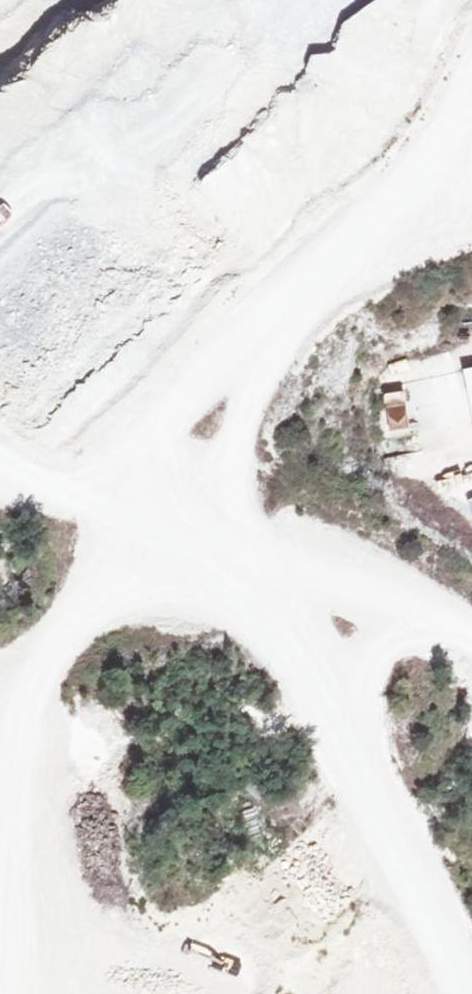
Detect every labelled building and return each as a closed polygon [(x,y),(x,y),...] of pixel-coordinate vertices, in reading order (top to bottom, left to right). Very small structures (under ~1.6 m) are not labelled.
[(462,371),(471,420),(471,369),(462,371)]
